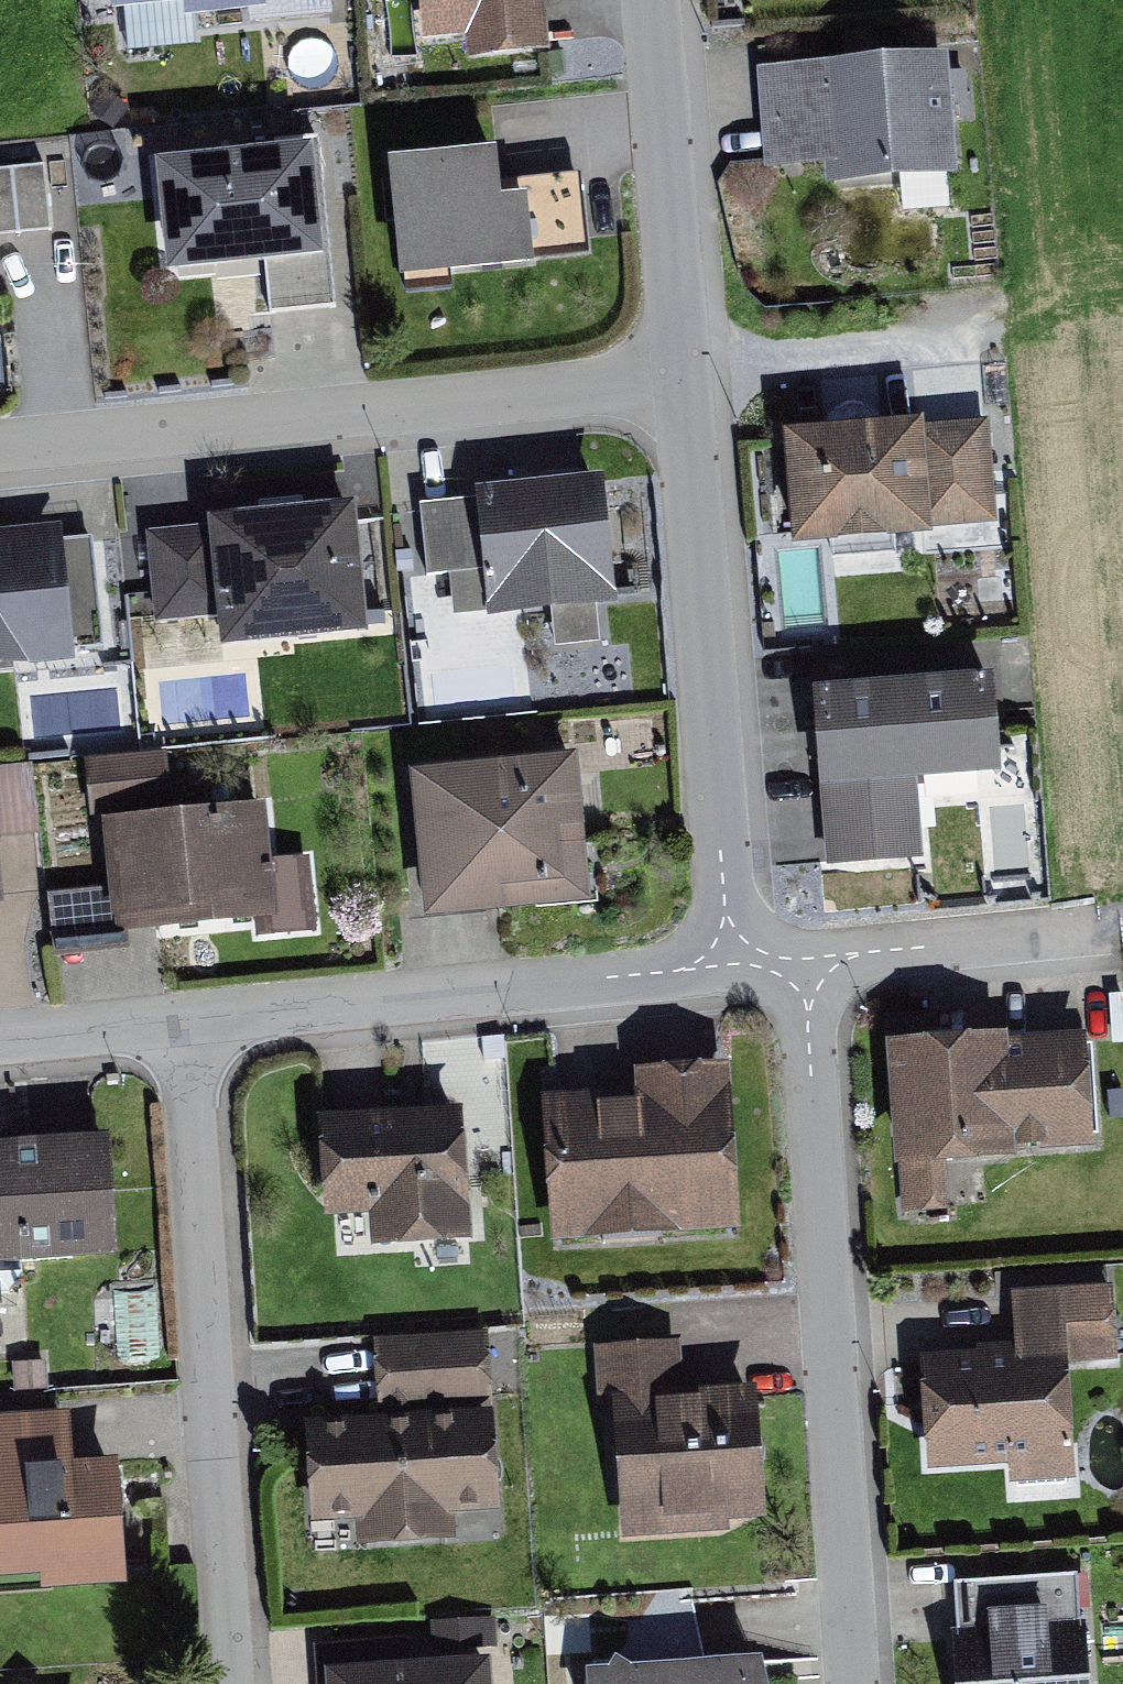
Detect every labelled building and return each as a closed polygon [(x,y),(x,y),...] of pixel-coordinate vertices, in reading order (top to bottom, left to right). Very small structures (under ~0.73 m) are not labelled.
[(115,24),(257,9),(256,0),(112,0),(115,24)] [(425,40),(559,28),(556,0),(421,0),(425,40)] [(944,63),(754,79),(763,184),(953,168),(944,63)] [(355,76),(334,65),(321,89),(342,100),(355,76)] [(263,259),(269,311),(334,304),(318,149),(159,165),(169,269),(263,259)] [(391,164),(402,283),(589,266),(582,182),(507,189),(504,154),(391,164)] [(0,175),(0,225),(52,219),(47,170),(0,175)] [(793,446),(801,537),(998,520),(991,429),(875,439),(793,446)] [(490,612),(618,600),(607,480),(510,489),(479,492),(490,612)] [(490,612),(479,492),(414,497),(425,618),(490,612)] [(227,609),(230,642),(373,627),(361,511),(289,518),(218,525),(227,609)] [(227,609),(218,525),(139,534),(148,617),(227,609)] [(96,531),(54,534),(66,660),(108,656),(96,531)] [(66,660),(54,534),(0,540),(0,666),(66,660)] [(1007,683),(812,699),(826,874),(920,866),(914,788),(1015,780),(1007,683)] [(168,752),(87,755),(89,800),(170,796),(168,752)] [(422,785),(434,924),(595,911),(583,771),(422,785)] [(107,833),(114,939),(270,928),(263,822),(107,833)] [(51,933),(109,929),(106,885),(48,888),(51,933)] [(982,1041),(891,1045),(899,1209),(935,1207),(932,1158),(1089,1150),(1083,1036),(982,1041)] [(547,1105),(559,1241),(747,1225),(734,1071),(638,1079),(640,1097),(624,1098),(547,1105)] [(468,1114),(471,1168),(510,1166),(507,1112),(468,1114)] [(321,1123),(327,1217),(373,1214),(375,1247),(472,1241),(464,1114),(415,1117),(321,1123)] [(119,1248),(111,1141),(30,1147),(0,1150),(0,1258),(119,1248)] [(921,1362),(926,1465),(1082,1457),(1077,1361),(1110,1359),(1107,1295),(1020,1299),(1023,1357),(921,1362)] [(316,1417),(326,1529),(504,1514),(489,1340),(382,1349),(388,1411),(316,1417)] [(603,1354),(619,1534),(763,1520),(752,1394),(714,1398),(680,1401),(675,1347),(603,1354)] [(125,1574),(115,1448),(68,1452),(66,1414),(0,1419),(0,1583),(125,1574)] [(966,1683),(1096,1683),(1092,1583),(962,1588),(966,1683)] [(328,1683),(495,1683),(494,1666),(327,1679),(328,1683)] [(582,1680),(582,1683),(768,1683),(767,1668),(582,1680)]
